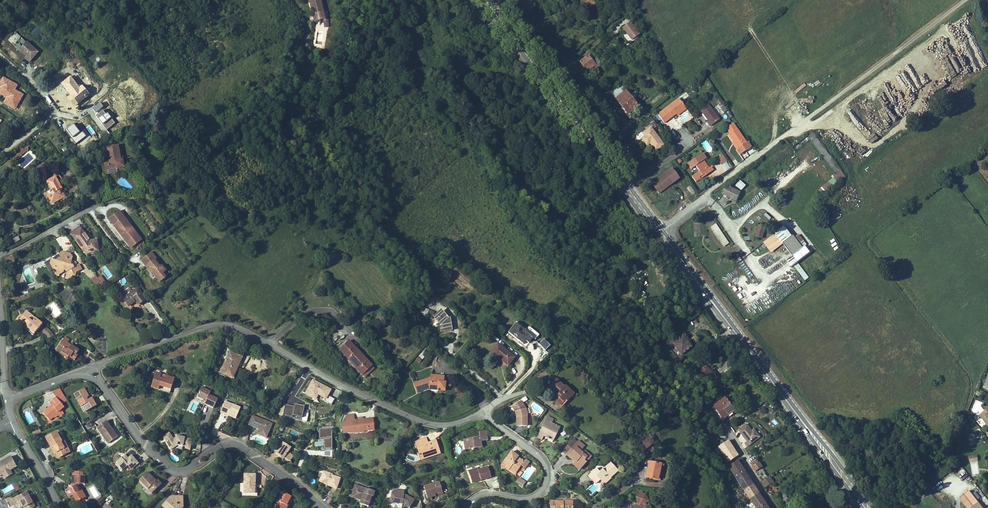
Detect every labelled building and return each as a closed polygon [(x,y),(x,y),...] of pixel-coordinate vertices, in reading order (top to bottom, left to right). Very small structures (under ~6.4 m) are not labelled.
[(314,20),(321,19),(325,18),(328,18),(327,12),(324,12),(321,0),(309,0),(314,20)] [(587,10),(596,3),(594,0),(593,0),(592,1),(592,0),(579,0),(587,10)] [(623,28),(632,40),(639,35),(630,23),(623,28)] [(14,45),(21,36),(16,32),(8,40),(14,45)] [(14,44),(18,49),(26,42),(23,38),(18,43),(17,42),(14,44)] [(38,52),(27,42),(19,50),(26,57),(31,61),(38,52)] [(951,55),(959,71),(965,68),(957,52),(951,55)] [(580,62),(587,71),(594,66),(596,69),(603,64),(597,57),(594,59),(592,56),(590,58),(588,55),(580,62)] [(950,84),(960,77),(952,65),(948,68),(949,70),(943,74),(950,84)] [(78,104),(89,95),(83,87),(80,90),(73,82),(71,78),(63,84),(78,104)] [(83,87),(76,79),(73,82),(80,90),(83,87)] [(898,122),(904,119),(886,85),(880,88),(898,122)] [(611,94),(616,100),(626,92),(621,86),(611,94)] [(616,100),(628,115),(638,107),(626,92),(616,100)] [(685,107),(679,98),(658,114),(664,123),(676,114),(685,107)] [(720,108),(724,113),(727,110),(723,105),(719,100),(716,102),(720,107),(720,108)] [(712,125),(719,120),(708,104),(700,110),(708,120),(706,121),(710,126),(712,125)] [(685,107),(676,114),(677,115),(686,108),(685,107)] [(64,126),(59,118),(54,121),(60,129),(64,126)] [(734,143),(738,149),(747,143),(733,123),(726,128),(730,133),(729,135),(734,143)] [(656,151),(664,145),(650,128),(643,133),(645,136),(642,139),(646,144),(649,142),(650,143),(656,151)] [(846,176),(812,131),(806,136),(809,140),(837,176),(841,180),(846,176)] [(795,151),(809,140),(806,136),(792,148),(795,151)] [(124,168),(123,160),(121,161),(118,146),(107,148),(110,163),(108,163),(109,171),(117,169),(118,172),(124,171),(123,168),(124,168)] [(25,149),(17,156),(19,158),(27,151),(25,149)] [(688,163),(692,168),(696,165),(700,171),(697,174),(701,179),(713,170),(711,167),(709,168),(703,160),(706,158),(703,154),(688,163)] [(723,155),(717,159),(721,165),(727,161),(723,155)] [(109,171),(108,163),(105,164),(107,174),(118,172),(117,169),(109,171)] [(651,183),(659,193),(679,178),(672,168),(651,183)] [(52,175),(54,179),(55,177),(58,182),(61,180),(57,172),(52,175)] [(821,196),(841,180),(837,176),(817,191),(821,196)] [(54,179),(47,182),(52,191),(47,195),(48,194),(50,198),(49,199),(52,204),(63,198),(61,194),(63,193),(60,189),(62,188),(58,182),(55,177),(54,179)] [(740,179),(735,185),(741,190),(746,185),(740,179)] [(737,201),(741,192),(726,186),(722,194),(737,201)] [(139,237),(119,211),(109,219),(114,226),(117,224),(125,235),(123,237),(129,245),(139,237)] [(125,235),(117,224),(114,226),(123,237),(125,235)] [(783,243),(792,236),(785,226),(764,242),(771,252),(783,243)] [(724,237),(718,227),(713,231),(719,240),(724,237)] [(98,251),(97,240),(90,241),(81,229),(72,235),(85,253),(98,251)] [(810,253),(805,246),(807,245),(799,235),(794,239),(792,236),(783,243),(793,256),(787,260),(792,267),(810,253)] [(131,248),(141,240),(139,237),(129,245),(131,248)] [(728,243),(724,237),(719,240),(723,246),(728,243)] [(81,269),(79,264),(78,265),(76,262),(71,261),(73,258),(70,254),(64,252),(60,254),(62,258),(57,261),(52,259),(51,264),(46,266),(49,272),(54,270),(57,275),(63,272),(63,270),(65,270),(68,272),(66,278),(71,279),(73,275),(75,276),(76,272),(81,269)] [(166,271),(161,266),(160,267),(154,260),(156,259),(151,252),(141,260),(146,266),(149,265),(151,268),(149,270),(152,273),(153,273),(160,282),(166,278),(165,277),(162,274),(164,272),(166,271)] [(15,265),(14,257),(9,258),(6,259),(8,266),(11,269),(15,265)] [(104,287),(96,276),(92,279),(100,291),(104,287)] [(138,289),(122,300),(130,312),(143,303),(142,302),(146,300),(138,289)] [(427,314),(429,310),(423,307),(422,307),(419,314),(426,317),(427,314)] [(39,328),(42,324),(26,311),(19,320),(24,323),(23,324),(28,328),(29,327),(31,329),(31,330),(35,334),(39,328)] [(451,324),(450,319),(447,319),(441,312),(437,315),(436,315),(435,318),(438,321),(439,321),(440,322),(439,323),(440,323),(440,324),(441,324),(441,325),(440,325),(441,331),(445,330),(445,331),(450,330),(449,324),(451,324)] [(368,332),(353,315),(350,318),(365,335),(368,332)] [(546,325),(537,319),(535,322),(544,328),(546,325)] [(507,332),(523,343),(525,340),(528,342),(532,337),(535,339),(539,333),(528,326),(525,329),(515,322),(507,332)] [(48,329),(42,324),(39,328),(47,335),(51,332),(48,329)] [(692,347),(683,335),(672,343),(681,355),(692,347)] [(538,343),(544,350),(550,345),(544,338),(538,343)] [(372,366),(349,340),(339,349),(363,374),(371,366),(372,366)] [(76,355),(79,350),(67,343),(66,344),(62,341),(57,349),(69,357),(75,360),(78,356),(76,355)] [(514,358),(498,344),(490,353),(498,360),(500,358),(501,359),(500,359),(508,365),(514,358)] [(69,357),(57,349),(56,351),(68,358),(69,357)] [(238,370),(243,358),(229,352),(220,372),(232,378),(236,369),(238,370)] [(365,376),(373,369),(371,366),(363,374),(365,376)] [(715,377),(706,366),(695,374),(704,385),(715,377)] [(170,393),(174,378),(156,373),(151,387),(170,393)] [(358,380),(351,373),(349,375),(355,382),(358,380)] [(445,389),(445,383),(443,383),(444,377),(431,375),(431,378),(414,384),(417,390),(430,386),(438,387),(438,388),(445,389)] [(326,398),(331,389),(312,378),(304,393),(315,399),(318,394),(326,398)] [(564,387),(556,379),(548,387),(560,398),(555,403),(561,408),(566,403),(564,401),(571,394),(564,387)] [(576,395),(565,386),(564,387),(571,394),(564,401),(566,403),(567,404),(576,395)] [(214,408),(218,398),(209,394),(211,391),(202,387),(198,397),(205,400),(205,399),(207,399),(206,400),(205,404),(214,408)] [(61,410),(64,407),(62,404),(67,400),(60,388),(52,392),(56,397),(50,403),(52,405),(50,407),(51,409),(50,410),(48,408),(43,412),(47,417),(54,417),(55,417),(57,415),(61,415),(64,413),(61,410)] [(84,412),(96,405),(92,398),(90,399),(88,400),(87,398),(89,397),(84,388),(74,394),(84,412)] [(327,395),(325,402),(332,404),(334,398),(327,395)] [(733,411),(727,404),(728,403),(724,398),(722,399),(720,396),(713,401),(716,405),(713,406),(723,419),(727,415),(733,411)] [(236,418),(241,408),(225,401),(220,412),(229,416),(229,414),(236,418)] [(527,414),(526,409),(521,401),(512,406),(515,412),(517,417),(517,426),(527,426),(527,414)] [(736,412),(729,402),(728,403),(727,404),(733,411),(727,415),(729,418),(736,412)] [(295,405),(286,404),(284,416),(303,419),(305,405),(295,403),(295,405)] [(980,415),(987,426),(987,408),(980,415)] [(374,430),(372,419),(354,420),(354,414),(346,415),(347,421),(343,422),(343,430),(354,429),(354,432),(374,430)] [(266,438),(271,426),(266,424),(267,422),(253,415),(249,425),(257,428),(258,427),(259,428),(260,429),(259,431),(258,431),(257,434),(266,438)] [(768,421),(773,428),(778,424),(773,417),(768,421)] [(547,418),(539,432),(544,435),(545,433),(547,435),(546,437),(547,438),(549,439),(553,441),(558,432),(554,430),(556,425),(551,422),(552,420),(547,418)] [(118,437),(106,421),(97,427),(108,443),(118,437)] [(757,439),(751,431),(746,424),(738,430),(747,441),(745,443),(747,447),(757,439)] [(317,428),(317,445),(321,445),(321,450),(332,450),(332,428),(317,428)] [(760,437),(754,429),(751,431),(757,439),(760,437)] [(488,440),(486,430),(479,432),(480,437),(480,436),(481,441),(488,440)] [(70,452),(63,439),(61,440),(56,432),(46,438),(51,448),(53,447),(56,453),(59,458),(70,452)] [(174,438),(169,432),(168,433),(172,439),(175,440),(177,439),(176,438),(176,437),(174,438)] [(191,446),(193,439),(177,436),(176,437),(176,438),(177,439),(175,440),(172,439),(168,433),(163,436),(171,449),(178,445),(187,447),(191,446)] [(652,444),(650,435),(640,442),(646,449),(652,444)] [(481,441),(480,436),(480,437),(463,439),(465,450),(482,447),(481,441)] [(289,451),(291,447),(283,442),(284,441),(279,438),(274,448),(277,450),(276,453),(281,457),(282,455),(284,456),(284,457),(290,461),(293,457),(289,451)] [(440,452),(436,440),(428,443),(426,443),(424,438),(416,441),(420,455),(425,454),(426,457),(440,452)] [(574,439),(564,449),(567,453),(576,461),(575,462),(581,468),(589,459),(583,453),(580,451),(584,446),(578,441),(577,442),(574,439)] [(738,456),(728,440),(719,446),(729,462),(738,456)] [(576,461),(567,453),(564,449),(563,451),(575,462),(576,461)] [(519,464),(523,464),(522,459),(519,460),(517,458),(518,456),(511,451),(507,458),(506,458),(501,465),(501,468),(504,468),(506,469),(508,470),(509,470),(512,472),(514,469),(517,471),(520,467),(518,466),(519,464)] [(968,456),(970,462),(978,460),(977,454),(968,456)] [(132,468),(138,463),(132,455),(128,458),(127,457),(123,459),(122,458),(116,462),(122,470),(128,465),(129,466),(130,465),(132,468)] [(17,467),(11,456),(0,462),(0,476),(3,474),(4,476),(11,472),(10,470),(17,467)] [(525,468),(529,462),(525,460),(523,464),(519,464),(525,468)] [(754,486),(744,471),(742,473),(741,472),(740,474),(737,469),(741,466),(737,461),(729,466),(750,499),(758,493),(756,490),(751,492),(749,489),(754,486)] [(762,467),(759,462),(758,463),(757,461),(751,464),(752,466),(752,467),(755,471),(762,467)] [(610,477),(618,470),(611,462),(605,468),(606,470),(604,471),(603,469),(602,469),(599,471),(596,468),(593,471),(600,480),(604,484),(611,478),(610,477)] [(658,480),(661,464),(649,462),(646,477),(658,480)] [(491,477),(488,466),(478,470),(477,468),(468,471),(472,481),(481,478),(481,480),(491,477)] [(600,480),(593,471),(588,476),(592,481),(593,480),(596,483),(600,480)] [(84,484),(84,476),(84,472),(73,472),(73,475),(72,485),(73,485),(73,487),(72,487),(70,488),(69,488),(65,490),(69,497),(75,494),(78,501),(86,497),(81,489),(79,489),(78,488),(78,485),(81,484),(84,484)] [(162,484),(157,480),(156,481),(147,472),(139,481),(148,489),(150,488),(154,492),(162,484)] [(337,489),(340,478),(332,475),(333,474),(328,472),(327,475),(323,473),(320,481),(326,483),(329,484),(328,485),(328,486),(337,489)] [(254,493),(255,484),(255,474),(245,474),(244,493),(254,493)] [(521,487),(525,482),(519,476),(514,482),(521,487)] [(773,482),(769,476),(762,481),(765,486),(773,482)] [(442,491),(439,482),(424,487),(427,498),(436,495),(435,494),(442,491)] [(373,497),(375,491),(355,485),(353,490),(355,490),(353,497),(361,500),(360,501),(363,502),(362,505),(368,507),(372,496),(373,497)] [(790,503),(784,492),(782,489),(777,492),(785,506),(790,503)] [(420,500),(416,490),(411,492),(414,500),(420,500)] [(969,490),(960,498),(960,500),(966,507),(983,507),(969,490)] [(26,492),(16,497),(18,502),(20,501),(23,506),(24,507),(33,507),(35,507),(26,492)] [(291,497),(282,492),(274,507),(275,507),(285,507),(291,497)] [(412,498),(404,494),(391,492),(390,503),(399,503),(399,501),(403,502),(402,504),(409,507),(410,507),(412,504),(410,502),(412,498)] [(645,494),(643,495),(642,492),(637,494),(638,496),(635,497),(637,501),(638,500),(639,504),(628,507),(650,507),(645,494)] [(758,493),(750,499),(756,507),(759,507),(765,504),(758,493)] [(183,496),(174,497),(174,499),(171,499),(170,498),(162,506),(165,507),(182,507),(183,507),(183,496)] [(573,500),(563,500),(563,501),(550,500),(550,507),(573,507),(573,500)]
